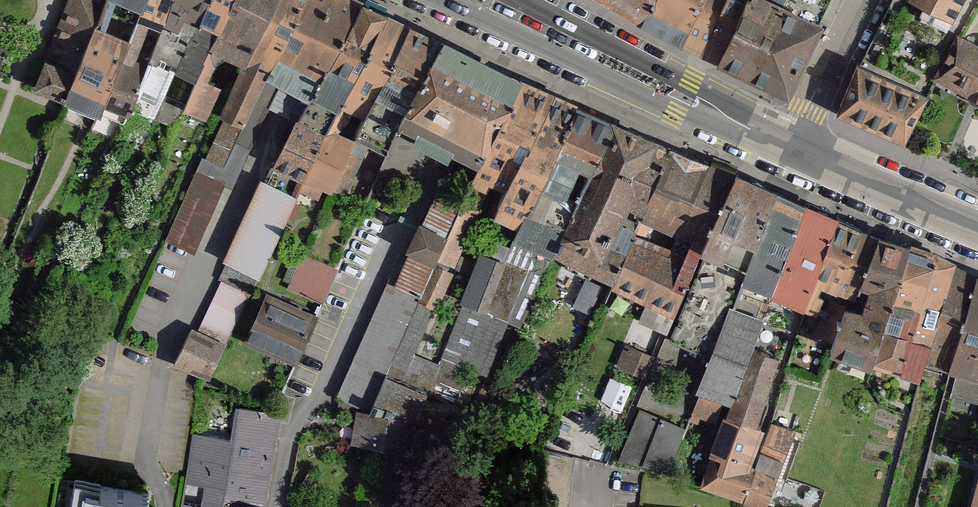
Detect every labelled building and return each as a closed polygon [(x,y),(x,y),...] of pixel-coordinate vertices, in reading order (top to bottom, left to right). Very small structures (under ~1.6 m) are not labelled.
[(74,0),(69,0),(35,85),(34,87),(65,102),(73,106),(104,29),(109,15),(74,0)] [(109,15),(114,0),(74,0),(109,15)] [(175,0),(145,0),(134,25),(130,40),(99,112),(118,120),(123,122),(132,107),(147,67),(134,60),(150,24),(162,31),(175,0)] [(109,15),(134,25),(145,0),(114,0),(109,15)] [(162,31),(147,67),(132,107),(148,116),(173,127),(182,104),(164,95),(176,70),(191,32),(179,26),(182,16),(196,22),(206,0),(175,0),(162,31)] [(196,22),(191,32),(176,70),(195,81),(207,49),(230,0),(206,0),(196,22)] [(242,66),(218,113),(225,116),(206,159),(203,158),(196,173),(222,185),(231,188),(268,106),(318,0),(273,0),(242,66)] [(207,49),(218,55),(242,66),(273,0),(230,0),(207,49)] [(356,0),(318,0),(268,106),(295,121),(266,184),(297,199),(299,193),(341,110),(388,16),(356,0)] [(640,22),(653,0),(604,0),(640,22)] [(640,22),(699,54),(728,0),(653,0),(640,22)] [(699,54),(717,63),(747,0),(728,0),(699,54)] [(717,63),(787,96),(822,25),(819,24),(782,7),(768,0),(747,0),(717,63)] [(782,7),(819,24),(831,0),(785,0),(782,7)] [(862,62),(861,64),(928,94),(936,79),(959,35),(977,1),(977,0),(893,0),(862,62)] [(409,29),(388,16),(341,110),(350,115),(363,119),(409,29)] [(130,40),(104,29),(73,106),(96,116),(99,112),(130,40)] [(440,43),(409,29),(363,119),(353,140),(369,148),(386,157),(409,111),(440,43)] [(959,35),(936,79),(977,101),(977,102),(977,45),(959,35)] [(477,173),(522,83),(440,43),(409,111),(386,157),(380,173),(417,176),(420,152),(447,166),(452,159),(477,173)] [(206,81),(218,55),(207,49),(195,81),(183,109),(206,119),(219,94),(222,88),(206,81)] [(928,94),(861,64),(838,114),(905,144),(928,94)] [(504,194),(555,97),(522,83),(477,173),(470,188),(486,194),(489,188),(504,194)] [(579,108),(555,97),(504,194),(493,221),(517,232),(579,108)] [(621,125),(579,108),(517,232),(503,262),(525,271),(506,318),(522,325),(549,260),(552,262),(553,259),(621,125)] [(350,115),(341,110),(299,193),(318,202),(323,191),(332,195),(353,140),(338,135),(344,124),(346,125),(350,115)] [(640,223),(678,150),(621,125),(553,259),(612,287),(640,223)] [(369,148),(353,140),(332,195),(335,191),(345,195),(369,148)] [(676,239),(707,162),(678,150),(640,223),(651,228),(676,239)] [(699,259),(734,173),(707,162),(676,239),(671,251),(645,307),(638,325),(661,334),(664,336),(667,336),(699,259)] [(222,185),(196,173),(166,240),(192,252),(222,185)] [(765,291),(741,283),(776,192),(734,173),(699,259),(703,260),(671,341),(707,356),(694,389),(702,392),(723,400),(729,402),(748,347),(758,320),(759,318),(756,318),(765,291)] [(259,280),(297,199),(266,184),(260,181),(222,263),(259,280)] [(387,375),(419,301),(435,265),(438,258),(461,203),(437,191),(422,223),(419,221),(417,225),(406,251),(409,252),(396,281),(389,278),(353,360),(387,375)] [(805,202),(776,192),(741,283),(765,291),(771,293),(805,202)] [(815,281),(836,220),(838,216),(805,202),(771,293),(805,308),(814,312),(822,296),(816,294),(820,283),(815,281)] [(453,264),(479,212),(461,203),(438,258),(453,264)] [(820,283),(836,289),(858,228),(836,220),(815,281),(820,283)] [(645,307),(671,251),(645,240),(651,228),(640,223),(612,287),(611,290),(645,307)] [(876,235),(858,228),(836,289),(844,292),(855,297),(860,285),(876,235)] [(909,245),(876,235),(860,285),(868,288),(862,312),(846,306),(833,343),(830,351),(830,359),(871,375),(874,365),(909,245)] [(952,265),(909,245),(874,365),(901,375),(901,379),(918,384),(920,384),(923,368),(952,265)] [(338,268),(303,253),(288,287),(324,302),(338,268)] [(506,318),(525,271),(503,262),(480,254),(441,356),(485,372),(506,318)] [(435,265),(419,301),(436,308),(452,272),(435,265)] [(968,271),(952,265),(923,368),(942,374),(968,271)] [(957,377),(977,311),(977,275),(968,271),(942,374),(948,375),(957,377)] [(601,285),(585,278),(573,307),(588,314),(601,285)] [(844,292),(836,289),(833,301),(827,298),(813,336),(833,343),(846,306),(840,304),(844,292)] [(265,294),(244,342),(296,365),(318,317),(265,294)] [(957,377),(951,396),(952,396),(977,403),(977,311),(957,377)] [(227,344),(191,328),(174,366),(201,377),(210,381),(227,344)] [(626,344),(617,365),(647,377),(656,357),(652,355),(626,344)] [(778,357),(748,347),(729,402),(724,415),(754,425),(778,357)] [(370,417),(387,375),(353,360),(336,399),(356,409),(370,417)] [(370,417),(409,421),(419,420),(429,395),(387,375),(370,417)] [(723,400),(702,392),(692,413),(714,422),(723,400)] [(194,431),(181,506),(260,506),(277,411),(237,404),(231,438),(194,431)] [(370,417),(356,409),(350,446),(409,457),(409,421),(370,417)] [(685,429),(638,410),(617,463),(668,473),(685,429)] [(745,500),(761,453),(753,451),(761,428),(754,425),(724,415),(700,484),(745,500)] [(761,453),(745,500),(763,506),(790,429),(772,423),(761,453)] [(977,476),(969,506),(977,506),(977,476)] [(86,484),(82,506),(144,506),(146,493),(86,484)]
